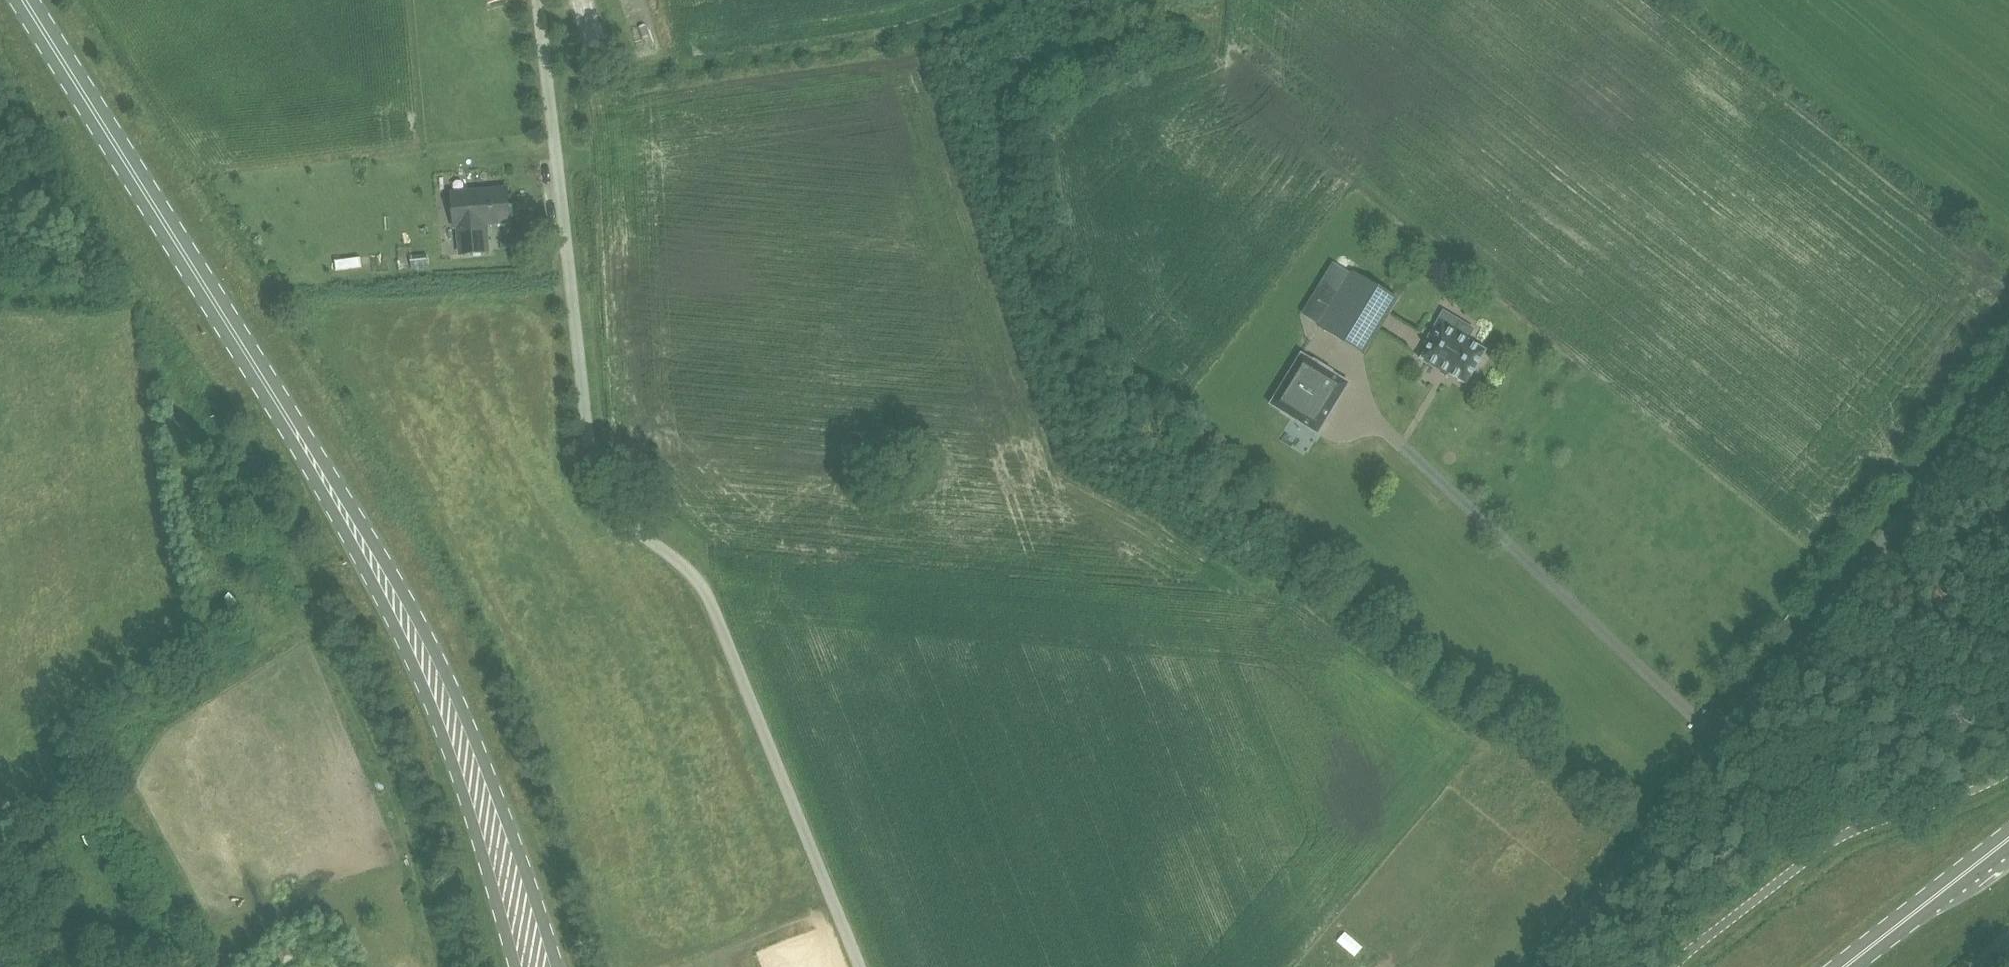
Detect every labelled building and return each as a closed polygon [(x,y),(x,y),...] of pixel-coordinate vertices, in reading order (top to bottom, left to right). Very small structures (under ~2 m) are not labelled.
[(481,224),(510,221),(507,187),(452,192),(455,225),(458,225),(461,253),(488,250),(487,234),(482,235),(481,224)] [(411,254),(412,268),(428,267),(427,253),(411,254)] [(1365,354),(1399,299),(1351,270),(1317,325),(1365,354)] [(1466,383),(1486,350),(1468,339),(1474,328),(1460,320),(1455,329),(1439,319),(1428,338),(1432,340),(1422,357),(1421,357),(1420,359),(1422,360),(1422,359),(1442,371),(1443,369),(1466,383)] [(1270,404),(1319,434),(1350,382),(1301,352),(1270,404)] [(1448,405),(1451,387),(1439,385),(1436,403),(1448,405)]
